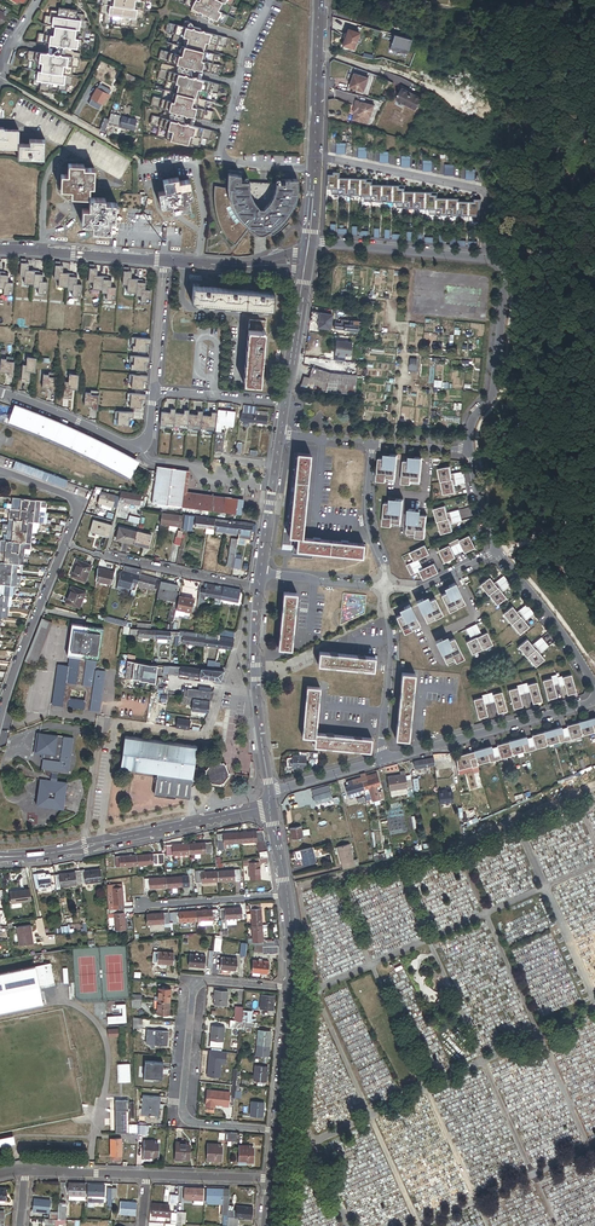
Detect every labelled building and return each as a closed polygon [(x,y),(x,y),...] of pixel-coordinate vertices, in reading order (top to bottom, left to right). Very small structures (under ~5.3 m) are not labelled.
[(103,4),(142,10),(143,2),(146,1),(152,1),(152,0),(104,0),(103,4)] [(218,0),(176,0),(192,8),(197,10),(197,12),(199,11),(201,12),(202,14),(204,14),(207,16),(208,17),(210,17),(211,17),(231,28),(235,20),(227,15),(226,13),(230,6),(218,0)] [(145,10),(142,10),(103,4),(101,4),(100,13),(107,14),(106,23),(135,27),(136,18),(144,19),(145,10)] [(3,13),(2,15),(7,18),(11,11),(6,8),(3,13)] [(43,25),(47,25),(83,30),(87,31),(88,22),(81,20),(81,15),(76,14),(77,11),(58,8),(58,11),(53,11),(52,17),(45,16),(43,25)] [(210,18),(211,17),(210,17),(208,17),(207,16),(204,14),(202,14),(201,12),(199,11),(197,14),(208,19),(209,18),(210,18)] [(189,29),(182,27),(168,23),(165,32),(174,34),(175,37),(174,44),(212,54),(214,47),(217,45),(225,48),(228,38),(204,32),(203,31),(200,31),(199,31),(194,30),(193,28),(191,29),(189,29)] [(83,30),(47,25),(46,33),(44,34),(38,34),(37,43),(54,45),(56,47),(58,46),(60,46),(62,46),(63,48),(65,47),(67,47),(69,49),(71,47),(71,48),(88,50),(89,41),(84,40),(82,38),(83,30)] [(360,30),(348,26),(343,45),(354,49),(360,30)] [(411,40),(394,35),(390,49),(407,54),(411,40)] [(212,54),(174,44),(172,51),(169,52),(161,50),(158,59),(176,64),(182,65),(183,67),(185,66),(190,67),(191,68),(193,69),(195,68),(219,75),(221,66),(212,63),(211,61),(212,54)] [(62,46),(60,46),(53,53),(54,55),(58,55),(60,54),(61,56),(61,52),(61,51),(61,50),(62,49),(63,49),(64,49),(65,50),(71,51),(71,48),(71,47),(69,49),(67,47),(65,47),(63,48),(62,46)] [(73,51),(71,51),(65,50),(65,51),(65,52),(65,53),(64,53),(62,53),(61,52),(61,56),(79,58),(80,53),(73,52),(73,51)] [(54,55),(53,53),(52,53),(51,54),(49,54),(47,52),(45,54),(28,51),(27,60),(32,61),(34,63),(32,71),(70,76),(71,68),(73,67),(78,67),(79,58),(61,56),(60,54),(58,55),(54,55)] [(177,68),(175,67),(161,64),(160,69),(180,74),(180,72),(179,72),(178,72),(178,71),(177,70),(177,69),(177,68)] [(191,77),(190,67),(185,66),(183,67),(182,65),(176,64),(175,67),(177,68),(178,68),(179,67),(180,67),(181,68),(181,69),(181,70),(181,71),(180,72),(180,74),(183,75),(185,74),(186,76),(191,77)] [(193,78),(191,77),(186,76),(185,74),(183,75),(180,74),(160,69),(158,79),(166,81),(168,83),(166,90),(204,100),(206,93),(209,92),(218,94),(220,85),(197,79),(195,77),(193,78)] [(70,76),(32,71),(30,70),(28,79),(35,80),(34,86),(40,87),(39,90),(58,93),(58,90),(64,90),(64,84),(71,85),(73,76),(70,76)] [(134,85),(137,79),(124,72),(121,77),(134,85)] [(354,72),(347,92),(360,96),(368,77),(354,72)] [(100,86),(98,90),(108,95),(110,91),(100,86)] [(421,97),(402,88),(397,99),(415,109),(421,97)] [(108,95),(98,90),(96,89),(91,98),(102,104),(106,97),(108,98),(109,95),(108,95)] [(204,100),(166,90),(164,97),(162,99),(153,97),(151,105),(169,110),(174,112),(175,113),(177,112),(182,114),(184,114),(185,116),(187,115),(211,121),(213,112),(204,110),(202,107),(204,100)] [(374,105),(356,100),(353,110),(354,111),(352,118),(368,123),(370,115),(371,115),(374,105)] [(179,122),(183,124),(182,114),(177,112),(175,113),(174,112),(169,110),(168,113),(170,114),(171,113),(172,113),(172,114),(173,114),(174,115),(174,116),(173,117),(172,121),(176,122),(178,121),(179,122)] [(163,113),(162,118),(172,121),(173,117),(172,118),(171,118),(170,118),(170,117),(169,116),(169,115),(169,114),(170,114),(168,113),(164,112),(163,113)] [(110,114),(107,123),(134,130),(136,121),(129,119),(122,117),(116,115),(110,114)] [(212,131),(188,125),(187,123),(186,124),(183,124),(179,122),(178,121),(176,122),(172,121),(162,118),(152,116),(150,125),(158,127),(160,129),(158,136),(197,146),(199,139),(201,138),(210,140),(212,131)] [(18,144),(18,130),(3,130),(3,128),(0,128),(0,148),(18,149),(18,144)] [(29,144),(18,144),(18,149),(17,159),(44,160),(45,140),(29,140),(29,144)] [(346,143),(337,142),(336,154),(345,154),(346,143)] [(367,147),(358,147),(358,158),(367,158),(367,147)] [(389,151),(380,151),(380,162),(389,163),(389,151)] [(411,156),(401,155),(401,167),(410,167),(411,156)] [(432,160),(423,160),(423,171),(432,171),(432,160)] [(71,197),(89,198),(89,187),(94,188),(94,168),(83,168),(83,165),(68,164),(67,175),(61,175),(60,190),(71,191),(71,197)] [(454,165),(445,164),(444,175),(453,176),(454,165)] [(475,169),(466,169),(465,180),(475,180),(475,169)] [(243,182),(243,172),(228,170),(228,188),(215,186),(214,196),(214,201),(215,210),(218,222),(224,233),(227,238),(234,244),(248,227),(254,232),(257,233),(256,234),(260,235),(265,235),(265,232),(267,232),(269,231),(272,235),(277,231),(282,227),(285,223),(288,218),(293,212),(295,205),(296,198),(297,192),(297,187),(297,179),(282,180),(282,183),(243,182)] [(480,221),(481,199),(470,198),(470,201),(459,201),(459,198),(437,197),(437,192),(405,191),(405,185),(372,184),(373,179),(340,177),(340,172),(329,172),(328,189),(332,189),(332,194),(339,195),(339,197),(344,197),(344,195),(365,195),(364,201),(397,202),(397,208),(429,209),(429,214),(444,215),(473,216),(473,221),(480,221)] [(192,198),(189,180),(179,182),(178,178),(163,181),(165,191),(158,192),(161,208),(172,206),(173,212),(190,209),(188,199),(192,198)] [(105,198),(89,198),(89,209),(82,208),(81,224),(92,224),(92,231),(110,232),(110,221),(115,221),(115,203),(105,203),(105,198)] [(25,260),(21,259),(19,277),(24,277),(24,284),(33,285),(33,288),(38,288),(38,295),(46,296),(46,283),(42,282),(42,275),(39,275),(39,272),(28,271),(28,264),(25,263),(25,260)] [(60,263),(55,262),(53,279),(59,280),(58,287),(67,287),(67,291),(72,291),(72,298),(80,299),(81,286),(76,285),(77,278),(73,278),(74,275),(62,274),(62,267),(59,266),(60,263)] [(94,266),(89,265),(88,282),(93,283),(92,290),(101,290),(101,293),(106,294),(106,301),(114,301),(115,289),(110,288),(111,281),(107,281),(107,278),(96,277),(97,269),(93,269),(94,266)] [(128,268),(123,268),(122,285),(127,285),(127,292),(136,293),(135,297),(141,297),(140,304),(148,304),(149,291),(145,291),(145,284),(142,284),(142,280),(131,279),(131,273),(128,272),(128,268)] [(3,289),(3,296),(11,297),(12,284),(8,283),(8,276),(5,276),(5,273),(0,273),(0,289),(3,289)] [(274,293),(193,286),(192,303),(273,309),(274,293)] [(332,316),(311,312),(310,322),(318,323),(318,328),(329,330),(332,316)] [(358,321),(335,319),(334,330),(336,330),(360,332),(360,325),(358,325),(358,321)] [(249,320),(248,331),(265,332),(266,321),(249,320)] [(265,332),(248,331),(244,384),(261,386),(265,332)] [(150,339),(131,338),(131,346),(134,346),(134,351),(146,353),(146,344),(150,344),(150,339)] [(351,340),(336,339),(335,352),(350,353),(351,340)] [(148,358),(130,356),(129,364),(132,365),(132,370),(144,371),(144,362),(148,362),(148,358)] [(14,359),(5,358),(5,360),(0,360),(0,373),(8,373),(8,377),(13,378),(14,359)] [(34,373),(36,359),(27,358),(27,365),(22,365),(21,382),(29,383),(30,373),(34,373)] [(409,370),(417,371),(418,359),(410,358),(409,370)] [(300,384),(299,390),(355,395),(357,375),(331,373),(312,367),(309,378),(304,377),(301,385),(300,384)] [(55,393),(56,374),(47,373),(47,375),(42,375),(41,388),(50,388),(50,392),(55,393)] [(77,390),(78,375),(69,375),(69,382),(65,382),(63,399),(71,400),(72,390),(77,390)] [(147,376),(128,375),(128,383),(131,383),(131,389),(142,389),(143,381),(147,381),(147,376)] [(97,410),(98,391),(89,390),(89,392),(84,392),(83,405),(92,406),(92,410),(97,410)] [(145,395),(127,393),(126,402),(129,402),(129,407),(141,408),(141,399),(145,400),(145,395)] [(233,408),(234,404),(219,402),(218,407),(218,406),(217,412),(226,413),(230,413),(237,414),(238,408),(233,408)] [(71,427),(51,418),(41,414),(33,411),(18,405),(14,404),(14,406),(17,407),(32,413),(40,416),(50,420),(71,429),(84,435),(91,438),(100,443),(115,451),(124,456),(138,463),(139,461),(126,454),(116,449),(101,441),(92,436),(85,433),(71,427)] [(71,429),(50,420),(40,416),(32,413),(17,407),(14,406),(8,422),(17,425),(33,431),(42,435),(51,439),(62,443),(70,447),(78,451),(86,454),(93,458),(110,466),(118,471),(127,476),(130,478),(138,463),(124,456),(115,451),(100,443),(91,438),(84,435),(71,429)] [(243,414),(252,415),(253,407),(244,406),(243,414)] [(214,432),(216,413),(211,413),(211,416),(202,416),(202,412),(197,411),(198,415),(188,414),(189,411),(184,410),(184,414),(175,413),(175,409),(170,409),(170,413),(161,412),(160,426),(165,426),(165,428),(173,429),(174,427),(179,427),(179,429),(187,430),(187,428),(193,428),(193,430),(200,431),(201,429),(206,429),(206,431),(214,432)] [(133,413),(114,411),(114,419),(117,419),(116,425),(128,426),(129,417),(133,417),(133,413)] [(255,415),(254,415),(253,423),(266,425),(267,417),(261,416),(261,412),(256,411),(255,415)] [(253,423),(254,415),(252,415),(243,414),(242,413),(241,421),(253,423)] [(310,454),(297,453),(289,537),(297,538),(296,550),(362,557),(363,544),(302,538),(310,454)] [(391,460),(379,459),(377,480),(395,482),(398,455),(391,454),(391,460)] [(416,457),(416,462),(404,461),(402,483),(420,485),(422,457),(416,457)] [(187,471),(157,467),(152,504),(242,516),(243,503),(183,495),(187,471)] [(452,474),(450,467),(439,469),(441,482),(442,481),(444,494),(455,492),(454,485),(466,483),(464,472),(452,474)] [(118,501),(119,497),(100,492),(98,503),(117,508),(118,501)] [(140,495),(121,492),(119,497),(118,501),(139,505),(140,496),(140,495)] [(401,526),(403,499),(397,498),(396,504),(386,503),(383,525),(401,526)] [(16,499),(15,505),(15,509),(27,511),(28,500),(16,499)] [(41,502),(28,500),(27,511),(39,512),(40,508),(41,502)] [(448,513),(446,506),(434,509),(438,521),(442,534),(452,531),(451,524),(462,521),(460,510),(448,513)] [(27,511),(15,509),(14,520),(21,521),(26,522),(27,511)] [(416,510),(410,509),(407,536),(425,538),(426,516),(416,515),(416,510)] [(39,512),(27,511),(26,522),(33,523),(38,523),(39,512)] [(169,525),(174,526),(181,527),(182,516),(162,513),(160,524),(169,525)] [(194,516),(185,515),(183,530),(192,531),(194,516)] [(214,529),(215,519),(196,516),(195,526),(206,528),(214,529)] [(226,532),(228,520),(215,519),(214,529),(214,530),(226,532)] [(19,532),(21,521),(14,520),(8,520),(8,524),(7,531),(19,532)] [(239,534),(240,522),(228,520),(226,532),(239,534)] [(33,523),(26,522),(21,521),(19,532),(32,533),(32,529),(33,523)] [(90,532),(109,537),(112,526),(93,521),(90,532)] [(256,524),(240,522),(239,534),(251,535),(252,532),(255,532),(256,524)] [(116,539),(134,544),(137,532),(119,527),(116,539)] [(19,532),(7,531),(6,536),(6,541),(13,542),(18,543),(19,532)] [(31,544),(32,533),(19,532),(18,543),(31,544)] [(137,532),(134,544),(148,548),(151,536),(137,532)] [(251,535),(239,534),(238,540),(237,544),(244,546),(245,539),(251,540),(251,535)] [(450,545),(440,550),(446,562),(457,557),(456,555),(465,550),(466,553),(469,551),(476,548),(470,536),(460,540),(459,539),(450,543),(450,545)] [(13,542),(6,541),(2,541),(1,541),(0,545),(0,552),(12,553),(13,542)] [(31,544),(18,543),(13,542),(12,553),(24,554),(25,549),(30,550),(31,544)] [(227,567),(233,568),(235,558),(237,545),(231,545),(227,567)] [(430,554),(426,545),(411,553),(415,561),(407,566),(412,575),(420,571),(425,580),(440,572),(435,563),(424,569),(419,560),(430,554)] [(12,553),(0,552),(0,563),(5,563),(11,564),(12,553)] [(24,554),(12,553),(11,564),(18,565),(23,565),(24,554)] [(77,560),(71,576),(85,582),(91,566),(77,560)] [(18,565),(11,564),(5,563),(4,574),(16,576),(17,573),(17,570),(18,565)] [(141,570),(123,566),(122,572),(121,571),(119,578),(126,580),(125,581),(130,582),(129,585),(133,586),(131,590),(135,591),(137,587),(140,574),(141,570)] [(114,572),(98,568),(96,582),(111,585),(114,572)] [(16,576),(4,574),(3,585),(10,586),(15,587),(16,576)] [(158,590),(160,582),(161,580),(140,574),(137,587),(151,591),(152,588),(158,590)] [(494,583),(489,577),(480,585),(488,595),(489,595),(497,605),(506,598),(501,592),(511,585),(504,576),(494,583)] [(129,585),(130,582),(125,581),(126,580),(119,578),(118,586),(124,587),(131,590),(133,586),(129,585)] [(179,596),(180,594),(176,593),(178,585),(160,582),(158,590),(157,598),(174,602),(171,613),(175,614),(176,610),(179,596)] [(464,603),(454,583),(449,586),(452,590),(441,595),(449,611),(464,603)] [(223,587),(207,584),(206,589),(204,597),(208,597),(215,599),(221,600),(223,587)] [(3,585),(0,585),(0,595),(9,596),(10,587),(10,586),(3,585)] [(71,587),(65,603),(79,608),(86,592),(71,587)] [(240,591),(223,587),(221,600),(238,603),(240,591)] [(204,597),(206,589),(200,588),(197,608),(206,601),(204,601),(208,597),(204,597)] [(284,592),(280,592),(275,648),(278,648),(284,592)] [(291,649),(296,594),(284,592),(278,648),(291,649)] [(0,595),(0,606),(2,607),(8,607),(8,601),(9,597),(9,596),(0,595)] [(193,599),(179,596),(176,610),(185,611),(190,613),(190,612),(192,603),(193,599)] [(422,599),(417,602),(427,621),(442,614),(434,599),(424,603),(422,599)] [(526,604),(517,612),(512,606),(503,614),(511,624),(512,624),(520,634),(529,626),(524,621),(533,613),(526,604)] [(407,612),(397,617),(404,633),(419,625),(410,605),(405,607),(407,612)] [(53,623),(42,619),(25,662),(36,666),(53,623)] [(69,656),(96,660),(98,661),(103,629),(72,624),(67,656),(69,656)] [(476,624),(466,629),(471,639),(466,642),(472,653),(482,649),(492,644),(486,632),(482,635),(476,624)] [(154,639),(154,631),(138,630),(138,635),(138,638),(145,638),(148,638),(154,639)] [(171,632),(154,631),(154,639),(157,639),(167,640),(170,640),(171,637),(171,632)] [(200,638),(195,638),(183,636),(182,640),(182,644),(203,647),(205,639),(200,638)] [(528,640),(519,647),(527,657),(528,657),(536,667),(545,659),(540,654),(549,646),(542,637),(533,645),(528,640)] [(233,643),(234,639),(220,638),(220,641),(218,649),(232,650),(234,643),(233,643)] [(463,658),(454,638),(444,643),(441,639),(436,641),(448,665),(463,658)] [(215,640),(213,640),(205,639),(203,647),(218,649),(220,641),(218,641),(215,640)] [(374,671),(376,658),(318,652),(317,665),(374,671)] [(89,709),(89,710),(99,712),(105,672),(95,671),(96,660),(69,656),(68,667),(58,665),(52,705),(63,707),(63,705),(68,706),(68,707),(84,710),(84,708),(89,709)] [(155,684),(157,666),(152,665),(148,665),(126,661),(124,677),(138,679),(138,681),(148,682),(148,683),(155,684)] [(200,670),(172,666),(171,675),(179,676),(179,675),(190,676),(194,677),(221,681),(224,671),(201,669),(200,670)] [(415,674),(402,673),(396,739),(408,740),(415,674)] [(556,675),(551,676),(551,678),(543,681),(548,699),(557,697),(554,685),(559,684),(559,686),(564,685),(568,696),(577,693),(572,675),(563,677),(562,675),(557,677),(556,675)] [(527,683),(517,686),(517,688),(508,690),(514,709),(523,706),(520,695),(529,692),(533,703),(542,701),(537,682),(528,685),(527,683)] [(320,688),(307,687),(302,737),(315,738),(314,747),(370,752),(371,739),(316,734),(320,688)] [(211,700),(213,693),(185,689),(183,697),(193,698),(210,701),(211,700)] [(482,697),(474,700),(479,719),(488,716),(485,704),(494,702),(498,713),(507,711),(502,692),(493,695),(493,693),(482,696),(482,697)] [(208,710),(210,701),(193,699),(192,705),(191,711),(207,713),(208,710)] [(456,756),(458,770),(472,766),(473,768),(479,766),(478,765),(490,761),(491,762),(501,760),(500,759),(513,756),(513,755),(525,752),(526,753),(536,750),(535,750),(548,746),(560,742),(560,744),(570,741),(570,740),(583,737),(583,736),(594,733),(594,717),(579,722),(566,726),(567,727),(553,731),(552,729),(544,731),(544,732),(531,735),(532,737),(518,741),(517,739),(509,741),(509,742),(497,745),(497,747),(483,751),(482,749),(474,751),(456,756)] [(178,719),(176,728),(189,730),(190,721),(189,721),(190,719),(187,719),(187,721),(178,719)] [(73,739),(39,734),(36,752),(44,754),(42,769),(52,771),(51,781),(40,779),(37,806),(63,809),(66,783),(56,782),(57,772),(68,773),(73,739)] [(189,798),(197,746),(125,736),(120,770),(157,774),(154,795),(174,798),(176,796),(189,798)] [(308,757),(309,753),(299,752),(299,756),(292,756),(292,760),(288,759),(287,766),(292,767),(292,768),(305,769),(306,757),(308,757)] [(449,756),(449,754),(441,754),(440,754),(433,754),(433,758),(435,766),(452,763),(450,755),(449,756)] [(415,769),(435,766),(433,758),(414,762),(415,769)] [(205,773),(206,773),(209,781),(208,782),(209,781),(211,783),(210,784),(211,784),(212,783),(220,784),(220,785),(221,785),(220,784),(223,783),(223,784),(224,784),(223,783),(228,777),(229,777),(229,776),(228,776),(229,773),(230,774),(230,773),(229,773),(226,765),(226,764),(225,765),(223,763),(224,762),(223,762),(223,763),(214,762),(214,761),(214,762),(211,763),(211,762),(211,763),(206,770),(205,769),(205,770),(206,770),(205,773)] [(400,775),(387,777),(389,790),(407,787),(405,771),(400,772),(400,775)] [(361,778),(364,790),(369,788),(377,786),(380,785),(377,774),(361,778)] [(359,791),(364,790),(361,778),(347,782),(348,786),(345,787),(347,794),(349,794),(359,791)] [(334,795),(340,793),(337,782),(331,784),(334,795)] [(369,788),(372,801),(373,802),(381,800),(377,786),(369,788)] [(318,788),(317,787),(311,789),(313,796),(322,794),(320,788),(318,788)] [(372,801),(369,788),(364,790),(365,796),(366,801),(371,800),(372,801)] [(439,791),(440,804),(454,803),(452,789),(439,791)] [(330,791),(322,794),(313,796),(315,804),(333,799),(330,791)] [(301,827),(290,828),(292,840),(303,838),(301,827)] [(262,831),(240,833),(240,843),(264,841),(264,837),(264,836),(263,836),(263,835),(263,834),(263,833),(262,832),(262,831)] [(240,843),(240,833),(217,834),(218,847),(224,847),(223,844),(240,843)] [(256,842),(258,853),(260,853),(266,852),(264,841),(256,842)] [(211,842),(189,844),(189,854),(212,853),(211,842)] [(189,854),(189,844),(166,845),(167,856),(189,854)] [(337,847),(341,864),(354,861),(354,860),(350,844),(337,847)] [(319,863),(315,847),(296,852),(298,860),(300,861),(306,859),(307,866),(319,863)] [(392,852),(374,857),(375,861),(393,857),(392,852)] [(165,864),(164,853),(136,855),(137,866),(165,864)] [(116,867),(137,866),(136,855),(115,857),(116,867)] [(341,864),(343,869),(355,867),(354,861),(341,864)] [(260,878),(259,864),(259,862),(249,863),(250,879),(260,878)] [(83,870),(79,871),(80,883),(81,884),(101,882),(100,870),(83,872),(83,870)] [(239,870),(217,871),(218,882),(240,880),(239,870)] [(80,883),(79,871),(75,871),(75,873),(54,875),(56,887),(76,885),(76,883),(80,883)] [(218,882),(217,871),(201,872),(201,871),(195,871),(196,883),(218,882)] [(45,873),(33,875),(36,889),(47,888),(47,886),(51,886),(49,874),(45,874),(45,873)] [(188,886),(188,876),(166,877),(166,888),(189,887),(188,886)] [(166,888),(166,877),(144,879),(145,890),(166,888)] [(122,888),(112,889),(113,909),(123,909),(122,888)] [(29,890),(10,892),(12,904),(21,902),(31,901),(29,890)] [(250,905),(252,926),(262,925),(260,904),(250,905)] [(220,909),(221,919),(226,919),(242,918),(241,908),(220,909)] [(113,909),(110,910),(110,914),(114,914),(115,930),(125,930),(123,909),(113,909)] [(195,911),(196,921),(218,920),(217,910),(195,911)] [(173,923),(196,921),(195,911),(173,913),(173,923)] [(168,913),(147,914),(147,925),(169,923),(168,913)] [(262,925),(252,926),(253,942),(263,941),(262,925)] [(20,946),(33,944),(30,926),(17,927),(20,946)] [(278,946),(278,942),(278,938),(275,938),(275,939),(274,938),(265,941),(263,941),(253,942),(252,938),(247,938),(248,943),(263,947),(262,944),(265,944),(265,942),(274,941),(275,946),(278,946)] [(263,947),(254,945),(253,952),(262,953),(262,955),(277,954),(278,946),(275,946),(265,947),(263,947)] [(173,954),(158,953),(157,964),(172,966),(173,954)] [(189,955),(188,967),(203,969),(204,957),(189,955)] [(236,960),(221,958),(219,970),(235,971),(236,960)] [(267,974),(268,962),(259,962),(259,960),(257,960),(257,961),(252,961),(251,973),(252,973),(252,976),(259,977),(259,973),(267,974)] [(49,965),(34,968),(38,989),(54,986),(49,965)] [(34,968),(0,975),(0,1014),(41,1005),(38,989),(34,968)] [(157,1002),(169,1003),(170,990),(158,989),(157,1002)] [(214,995),(214,998),(213,1004),(226,1006),(227,992),(215,991),(214,995)] [(140,1001),(141,995),(136,994),(136,993),(130,992),(130,1000),(140,1001)] [(274,996),(261,995),(260,1009),(272,1010),(274,996)] [(130,1000),(131,1008),(140,1009),(140,1001),(130,1000)] [(168,1015),(169,1003),(157,1002),(156,1014),(168,1015)] [(241,1017),(242,1008),(235,1007),(233,1021),(241,1021),(241,1017)] [(243,1011),(242,1017),(242,1021),(244,1022),(250,1022),(252,1011),(243,1011)] [(142,1020),(131,1019),(132,1030),(141,1031),(142,1020)] [(233,1021),(229,1020),(228,1028),(240,1029),(241,1021),(233,1021)] [(224,1027),(212,1026),(210,1040),(223,1041),(224,1027)] [(167,1032),(154,1031),(154,1035),(146,1035),(146,1044),(153,1044),(153,1045),(166,1046),(167,1032)] [(271,1032),(258,1031),(257,1045),(269,1046),(271,1032)] [(269,1046),(257,1045),(255,1056),(268,1057),(269,1046)] [(226,1053),(209,1051),(209,1058),(218,1059),(218,1063),(221,1064),(224,1064),(226,1053)] [(218,1063),(208,1062),(207,1076),(219,1077),(221,1064),(218,1063)] [(131,1082),(130,1064),(122,1064),(122,1069),(119,1069),(119,1078),(122,1078),(122,1082),(131,1082)] [(164,1066),(152,1065),(151,1079),(163,1080),(164,1066)] [(267,1068),(254,1067),(253,1081),(266,1082),(267,1068)] [(228,1107),(229,1095),(205,1093),(204,1107),(214,1108),(214,1105),(217,1105),(217,1106),(222,1106),(222,1107),(228,1107)] [(141,1115),(149,1116),(159,1116),(160,1097),(143,1096),(141,1115)] [(125,1101),(112,1101),(114,1133),(127,1132),(127,1131),(127,1125),(125,1101)] [(264,1103),(251,1102),(250,1116),(263,1118),(264,1103)] [(13,1136),(0,1138),(0,1147),(15,1144),(13,1136)] [(120,1138),(110,1138),(110,1156),(111,1156),(120,1156),(121,1156),(120,1138)] [(149,1155),(149,1158),(157,1158),(158,1145),(153,1145),(153,1142),(145,1142),(144,1155),(149,1155)] [(176,1159),(182,1159),(189,1159),(189,1146),(186,1146),(186,1143),(176,1143),(176,1159)] [(212,1158),(212,1160),(220,1161),(221,1148),(217,1148),(217,1145),(208,1144),(207,1158),(212,1158)] [(241,1146),(241,1159),(247,1159),(247,1162),(254,1162),(254,1149),(251,1149),(251,1146),(241,1146)] [(70,1192),(85,1193),(86,1182),(70,1181),(70,1192)] [(88,1194),(93,1194),(101,1194),(104,1194),(105,1182),(88,1181),(88,1193),(88,1194)] [(202,1190),(202,1186),(186,1185),(185,1197),(193,1198),(202,1198),(202,1190)] [(221,1187),(202,1186),(202,1190),(203,1191),(203,1195),(204,1195),(204,1198),(221,1199),(220,1202),(226,1203),(227,1193),(221,1193),(221,1187)] [(50,1199),(33,1197),(32,1209),(49,1211),(50,1199)] [(132,1209),(135,1210),(136,1200),(120,1199),(119,1211),(130,1212),(130,1211),(132,1211),(132,1209)] [(168,1203),(152,1201),(151,1213),(156,1213),(164,1214),(167,1214),(168,1203)] [(66,1202),(59,1202),(58,1212),(58,1217),(66,1218),(66,1202)] [(231,1215),(226,1215),(225,1223),(235,1224),(236,1216),(248,1217),(249,1204),(234,1203),(234,1209),(232,1208),(231,1215)] [(58,1217),(55,1217),(54,1223),(54,1225),(60,1225),(65,1225),(66,1218),(58,1217)]
